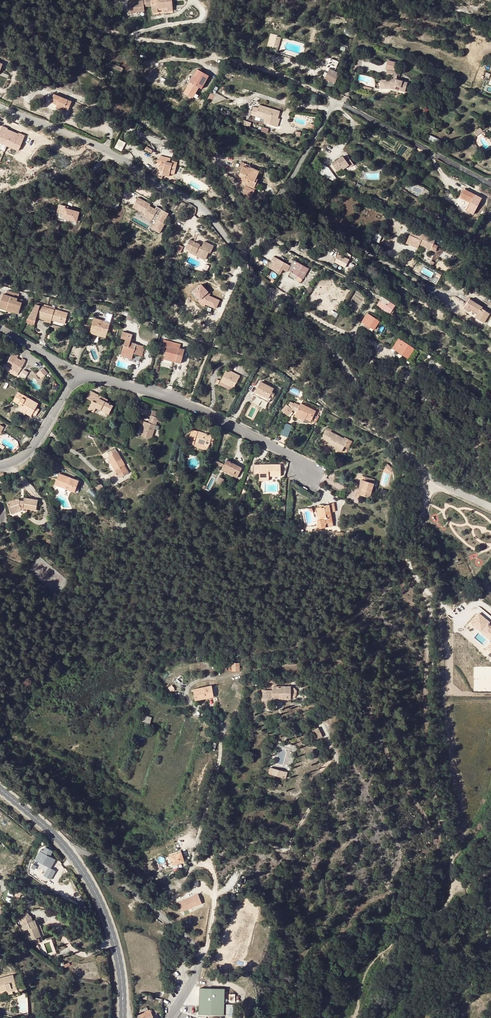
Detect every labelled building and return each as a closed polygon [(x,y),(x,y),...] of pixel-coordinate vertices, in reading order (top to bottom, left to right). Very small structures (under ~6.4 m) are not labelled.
[(172,10),(171,0),(146,0),(146,1),(146,6),(151,6),(152,12),(158,12),(158,10),(157,8),(167,7),(167,9),(167,11),(172,10)] [(129,2),(130,13),(135,13),(135,11),(144,10),(144,6),(143,1),(129,2)] [(267,46),(279,49),(282,36),(271,33),(267,46)] [(394,63),(385,61),(383,69),(392,71),(394,63)] [(123,72),(124,67),(110,62),(108,66),(123,72)] [(490,65),(490,69),(484,67),(482,73),(486,75),(485,77),(486,78),(490,79),(489,81),(490,82),(490,65)] [(335,83),(339,73),(329,69),(327,74),(326,77),(325,79),(335,83)] [(199,72),(195,78),(193,77),(189,84),(201,91),(209,78),(199,72)] [(406,82),(394,80),(394,81),(390,80),(379,80),(379,85),(382,85),(383,86),(389,87),(389,89),(392,89),(404,92),(406,82)] [(51,100),(57,102),(57,104),(55,107),(63,111),(64,109),(68,111),(71,102),(54,94),(51,100)] [(275,126),(278,119),(280,112),(259,105),(258,108),(254,107),(251,115),(256,117),(257,115),(266,118),(265,120),(264,123),(275,126)] [(2,127),(0,131),(0,145),(16,152),(23,136),(18,134),(17,135),(6,130),(6,129),(2,127)] [(429,135),(427,139),(440,145),(442,141),(429,135)] [(122,151),(127,142),(120,138),(115,147),(122,151)] [(174,150),(162,147),(161,154),(173,157),(174,150)] [(350,167),(353,164),(347,156),(344,158),(342,156),(332,164),(337,171),(342,167),(343,169),(349,165),(350,167)] [(163,173),(170,175),(170,173),(171,171),(175,172),(177,163),(173,162),(172,164),(170,163),(171,159),(160,157),(159,160),(161,161),(161,162),(159,171),(163,172),(163,173)] [(244,193),(242,199),(248,202),(250,198),(251,199),(254,191),(253,191),(255,187),(262,190),(263,186),(256,183),(257,182),(255,181),(256,179),(258,174),(252,172),(253,169),(249,168),(249,169),(244,167),(238,179),(241,181),(247,184),(245,188),(243,193),(244,193)] [(468,200),(471,202),(466,210),(473,214),(480,201),(473,198),(475,194),(464,189),(460,196),(467,200),(468,200)] [(144,216),(152,220),(153,218),(158,210),(156,209),(149,205),(150,203),(138,197),(133,206),(146,214),(144,216)] [(158,210),(153,218),(157,220),(157,219),(161,212),(163,209),(157,206),(156,209),(158,210)] [(77,212),(59,207),(56,218),(74,223),(77,212)] [(152,228),(160,233),(165,223),(164,223),(169,213),(163,209),(161,212),(157,219),(157,220),(152,228)] [(417,249),(419,245),(431,250),(433,244),(435,239),(426,236),(426,237),(420,235),(412,232),(407,245),(417,249)] [(204,246),(193,241),(188,251),(194,253),(195,251),(202,255),(203,254),(211,257),(212,254),(214,255),(218,247),(208,242),(206,247),(205,249),(203,248),(204,246)] [(299,245),(297,248),(307,253),(309,249),(299,245)] [(195,251),(194,253),(209,260),(211,257),(203,254),(202,255),(195,251)] [(289,276),(301,282),(308,268),(293,260),(291,264),(279,257),(273,267),(281,272),(283,267),(291,272),(289,276)] [(359,281),(368,286),(370,282),(361,277),(359,281)] [(211,295),(202,286),(194,294),(202,301),(199,303),(204,308),(205,308),(206,306),(215,310),(219,300),(210,297),(211,295)] [(8,291),(6,295),(5,300),(2,299),(0,305),(0,307),(11,310),(11,312),(15,313),(15,311),(19,312),(23,300),(18,299),(19,294),(8,291)] [(392,308),(394,305),(382,297),(377,305),(388,312),(391,308),(392,308)] [(475,316),(484,322),(490,311),(469,298),(463,308),(468,311),(470,308),(478,312),(475,316)] [(55,310),(36,304),(28,318),(36,321),(37,318),(38,316),(50,319),(50,317),(53,318),(52,320),(65,324),(68,313),(55,310)] [(367,313),(362,322),(365,324),(369,327),(374,329),(379,321),(367,313)] [(139,324),(141,318),(134,314),(131,321),(139,324)] [(95,318),(92,326),(90,333),(95,335),(96,331),(107,334),(111,323),(95,318)] [(83,331),(90,333),(92,326),(84,324),(83,331)] [(142,356),(144,346),(134,343),(131,342),(132,339),(133,334),(123,332),(121,338),(126,340),(122,352),(131,355),(132,353),(134,353),(142,356)] [(392,348),(407,358),(414,348),(398,338),(392,348)] [(182,364),(185,349),(180,348),(179,350),(171,349),(172,346),(172,342),(164,340),(162,346),(167,347),(165,357),(177,360),(176,362),(182,364)] [(21,361),(17,358),(19,355),(14,351),(12,355),(6,365),(19,372),(26,361),(22,359),(21,361)] [(402,369),(399,374),(410,379),(412,374),(402,369)] [(226,371),(221,381),(235,388),(241,376),(237,374),(236,376),(226,371)] [(274,388),(261,381),(255,392),(260,394),(259,396),(263,399),(264,396),(269,399),(271,395),(272,396),(274,396),(275,393),(272,392),(274,388)] [(108,403),(100,399),(101,396),(91,391),(88,399),(94,402),(90,410),(95,413),(98,408),(110,414),(114,406),(108,403)] [(38,404),(18,392),(13,401),(20,405),(27,409),(25,413),(31,416),(32,414),(36,416),(39,410),(36,408),(38,404)] [(297,402),(293,399),(293,401),(292,403),(289,407),(293,409),(296,404),(300,406),(301,405),(297,402)] [(301,405),(295,416),(304,421),(305,419),(310,421),(316,411),(301,403),(301,405)] [(25,413),(27,409),(20,405),(18,409),(17,410),(24,414),(25,413)] [(288,416),(293,409),(289,407),(287,405),(282,411),(288,416)] [(153,420),(151,424),(149,423),(146,422),(143,430),(141,435),(152,439),(159,418),(151,415),(150,419),(153,420)] [(289,437),(293,425),(286,422),(282,434),(289,437)] [(195,442),(209,447),(213,434),(209,432),(208,435),(202,433),(202,432),(193,429),(189,442),(192,443),(192,441),(195,442)] [(349,449),(352,442),(348,440),(348,441),(331,432),(326,430),(318,445),(326,449),(328,444),(335,448),(342,452),(344,446),(349,449)] [(118,452),(117,452),(115,449),(112,451),(114,454),(109,457),(108,457),(118,475),(127,470),(118,452)] [(227,460),(222,470),(237,477),(242,468),(227,460)] [(273,474),(273,476),(281,476),(281,464),(260,464),(254,464),(254,473),(260,473),(260,476),(269,476),(269,474),(273,474)] [(120,478),(129,473),(127,470),(118,475),(120,478)] [(79,481),(60,474),(55,485),(60,487),(61,485),(67,487),(67,489),(75,492),(79,481)] [(365,481),(364,480),(360,494),(370,497),(374,483),(373,483),(375,479),(366,477),(365,481)] [(18,499),(7,503),(12,514),(16,513),(17,510),(22,508),(28,509),(36,511),(38,500),(26,498),(24,499),(24,501),(20,500),(18,499)] [(318,520),(318,524),(317,524),(317,529),(326,527),(326,523),(333,522),(331,512),(336,511),(334,503),(329,503),(329,504),(324,505),(324,507),(322,508),(322,507),(316,508),(317,511),(315,512),(315,514),(317,514),(317,513),(319,512),(321,520),(318,520)] [(48,538),(44,544),(49,547),(52,541),(48,538)] [(490,639),(490,621),(480,612),(471,622),(490,639)] [(206,698),(214,696),(212,685),(193,689),(195,700),(206,698)] [(291,699),(291,686),(273,686),(274,690),(264,690),(264,709),(274,709),(273,699),(291,699)] [(286,778),(288,772),(270,767),(269,773),(286,778)] [(38,855),(41,857),(46,859),(51,862),(53,858),(50,856),(52,851),(45,847),(43,851),(41,849),(38,855)] [(169,855),(172,865),(184,862),(181,852),(169,855)] [(197,893),(178,901),(181,910),(201,902),(197,893)] [(32,939),(39,937),(33,920),(32,920),(30,915),(26,917),(25,913),(19,915),(26,935),(30,934),(32,939)] [(6,989),(11,988),(12,991),(16,989),(12,974),(0,978),(0,991),(6,989)] [(225,989),(200,988),(199,1014),(224,1015),(225,989)] [(235,1004),(227,1004),(227,1016),(235,1016),(235,1004)]
